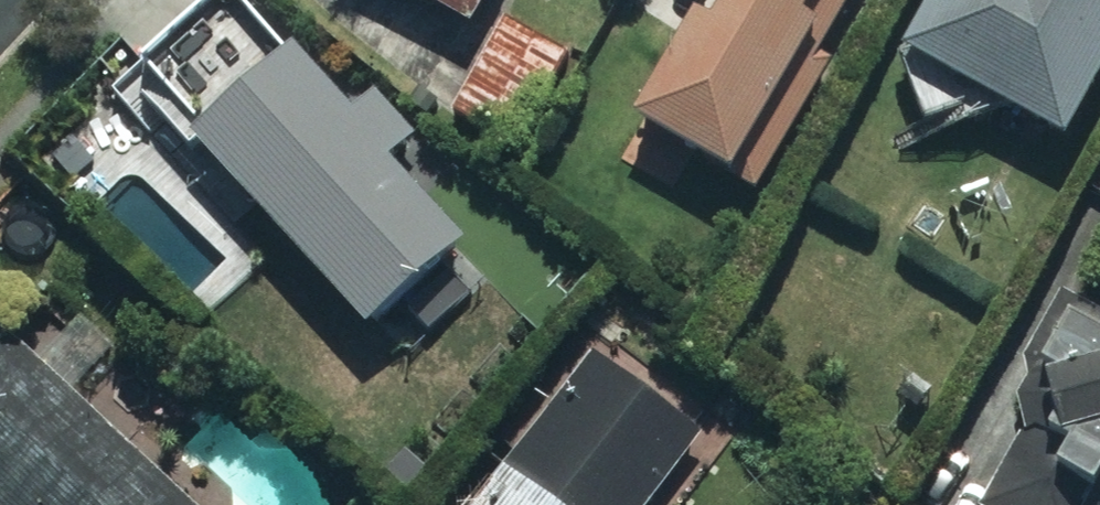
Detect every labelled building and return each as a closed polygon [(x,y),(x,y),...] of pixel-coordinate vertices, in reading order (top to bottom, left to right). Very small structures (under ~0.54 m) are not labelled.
[(483,28),(499,0),(432,0),(483,28)] [(649,123),(749,179),(833,30),(820,23),(833,0),(747,0),(732,26),(711,14),(649,123)] [(917,54),(1080,143),(1099,108),(1099,0),(947,0),(917,54)] [(497,46),(460,113),(525,148),(576,55),(517,22),(502,49),(497,46)] [(308,51),(208,144),(384,333),(480,244),(402,160),(426,139),(387,97),(367,115),(308,51)] [(991,504),(1099,504),(1099,309),(1069,293),(1033,360),(1036,382),(1026,399),(1033,432),(991,504)] [(15,337),(0,354),(0,504),(198,504),(15,337)] [(490,504),(661,504),(711,437),(601,356),(490,504)]
